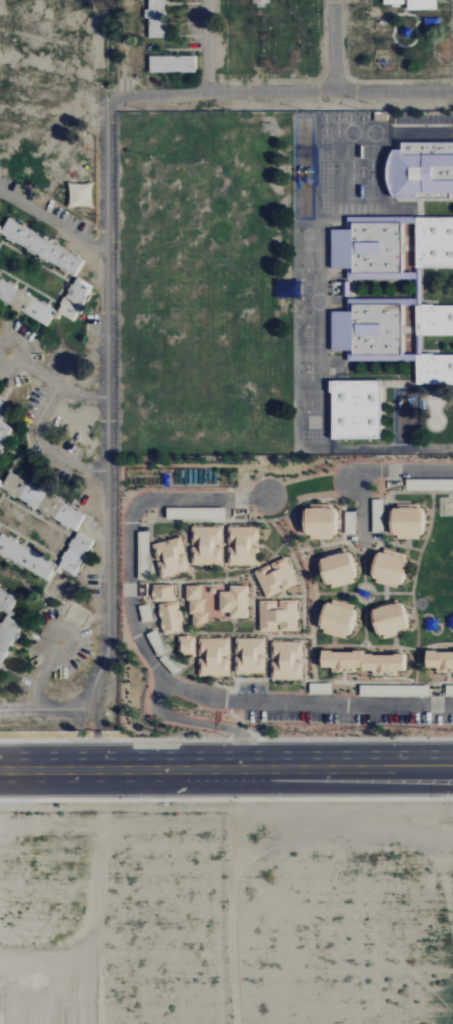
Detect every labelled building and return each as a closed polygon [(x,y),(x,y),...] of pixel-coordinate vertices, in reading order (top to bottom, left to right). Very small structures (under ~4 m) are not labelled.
[(147,19),(148,19),(148,39),(165,38),(165,0),(147,0),(147,19)] [(436,10),(436,0),(406,0),(407,11),(436,10)] [(195,57),(148,56),(148,73),(195,73),(195,57)] [(400,144),(400,150),(387,150),(388,195),(450,194),(450,199),(452,199),(452,142),(400,144)] [(91,208),(92,184),(68,184),(68,207),(91,208)] [(415,217),(414,269),(452,269),(452,217),(415,217)] [(414,218),(373,218),(373,223),(350,223),(350,230),(330,230),(330,270),(347,270),(347,280),(388,280),(388,274),(400,274),(400,264),(406,264),(406,257),(403,257),(403,250),(414,250),(414,218)] [(57,313),(75,321),(92,285),(74,277),(57,313)] [(56,308),(0,281),(0,302),(48,325),(56,308)] [(363,305),(363,300),(347,299),(347,312),(331,312),(330,351),(347,352),(346,361),(415,362),(415,384),(452,385),(452,355),(418,354),(419,335),(452,335),(452,306),(363,305)] [(330,440),(380,440),(379,381),(330,382),(330,440)] [(11,427),(0,421),(0,448),(11,427)] [(452,490),(452,480),(430,481),(430,491),(452,490)] [(18,503),(77,531),(85,514),(25,486),(18,503)] [(225,519),(224,508),(166,509),(166,520),(225,519)] [(421,538),(420,508),(390,509),(391,539),(421,538)] [(334,539),(333,509),(303,509),(303,539),(334,539)] [(223,528),(192,527),(192,546),(192,565),(223,566),(223,546),(222,546),(223,528)] [(228,566),(259,566),(259,546),(256,546),(255,527),(228,528),(228,546),(228,566)] [(57,568),(74,577),(93,541),(77,532),(57,568)] [(138,580),(150,580),(149,533),(137,533),(138,580)] [(47,581),(55,566),(0,535),(0,556),(47,581)] [(152,544),(156,562),(158,562),(161,579),(190,572),(182,538),(152,544)] [(324,589),(354,581),(347,553),(317,561),(324,589)] [(369,581),(398,589),(406,560),(376,553),(369,581)] [(298,584),(287,558),(254,572),(265,598),(298,584)] [(174,586),(152,586),(153,602),(175,602),(174,586)] [(219,587),(188,587),(187,615),(193,615),(193,624),(208,624),(208,618),(219,618),(219,587)] [(247,619),(248,587),(229,587),(229,593),(220,592),(220,613),(229,613),(229,619),(247,619)] [(0,624),(0,664),(22,621),(8,613),(16,598),(0,590),(0,610),(6,613),(0,624)] [(278,632),(297,632),(297,601),(278,601),(278,602),(259,602),(259,633),(278,632)] [(324,601),(317,632),(345,639),(353,608),(324,601)] [(160,604),(162,635),(182,633),(180,603),(160,604)] [(369,611),(376,639),(406,632),(400,604),(369,611)] [(153,621),(149,605),(138,607),(142,624),(153,621)] [(196,656),(197,637),(181,637),(180,656),(196,656)] [(230,677),(230,658),(230,639),(199,639),(199,658),(200,658),(199,677),(230,677)] [(265,639),(235,639),(236,657),(236,674),(265,674),(265,656),(265,639)] [(302,680),(302,662),(302,642),(271,643),(272,661),(271,661),(271,681),(302,680)] [(406,671),(405,654),(319,654),(320,672),(406,671)] [(424,655),(424,669),(435,669),(435,671),(452,671),(452,654),(424,655)]
